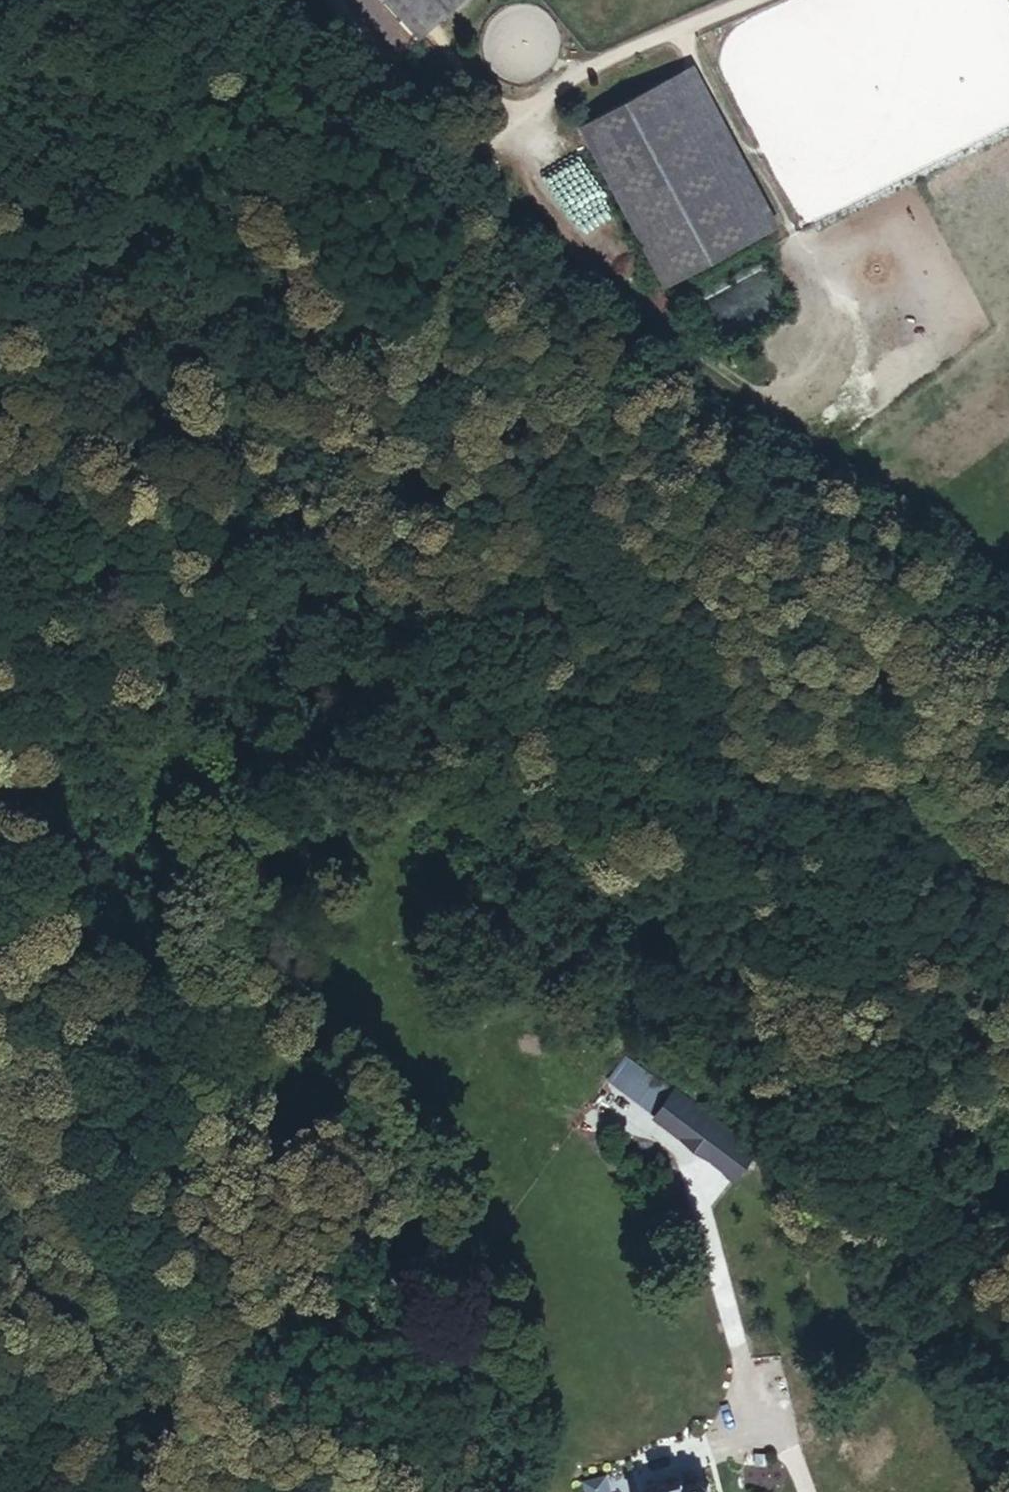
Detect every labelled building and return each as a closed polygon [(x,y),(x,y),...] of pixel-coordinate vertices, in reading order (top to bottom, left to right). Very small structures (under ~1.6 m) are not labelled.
[(420,29),(455,0),(393,0),(420,29)] [(696,62),(580,123),(668,283),(782,223),(696,62)] [(614,1104),(622,1094),(728,1170),(724,1176),(735,1184),(757,1154),(649,1077),(642,1087),(619,1071),(602,1095),(614,1104)] [(712,1491),(710,1486),(707,1485),(705,1485),(687,1490),(684,1482),(659,1489),(660,1491),(712,1491)]
